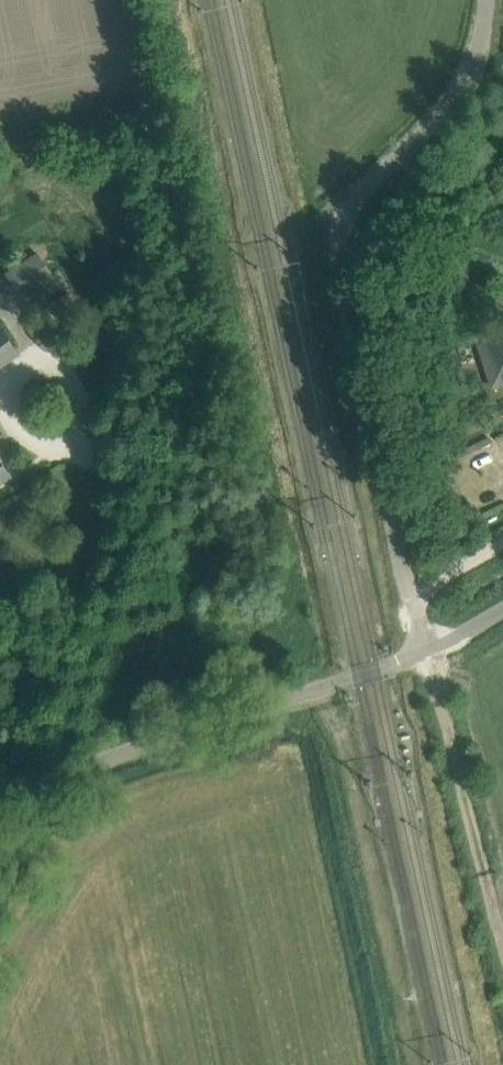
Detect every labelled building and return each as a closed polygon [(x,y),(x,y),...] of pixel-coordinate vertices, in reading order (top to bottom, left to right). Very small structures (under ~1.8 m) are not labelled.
[(52,273),(37,251),(5,272),(20,295),(52,273)] [(491,388),(502,384),(502,321),(472,331),(491,388)] [(0,325),(0,366),(19,354),(0,325)] [(10,475),(0,460),(0,482),(10,475)]
